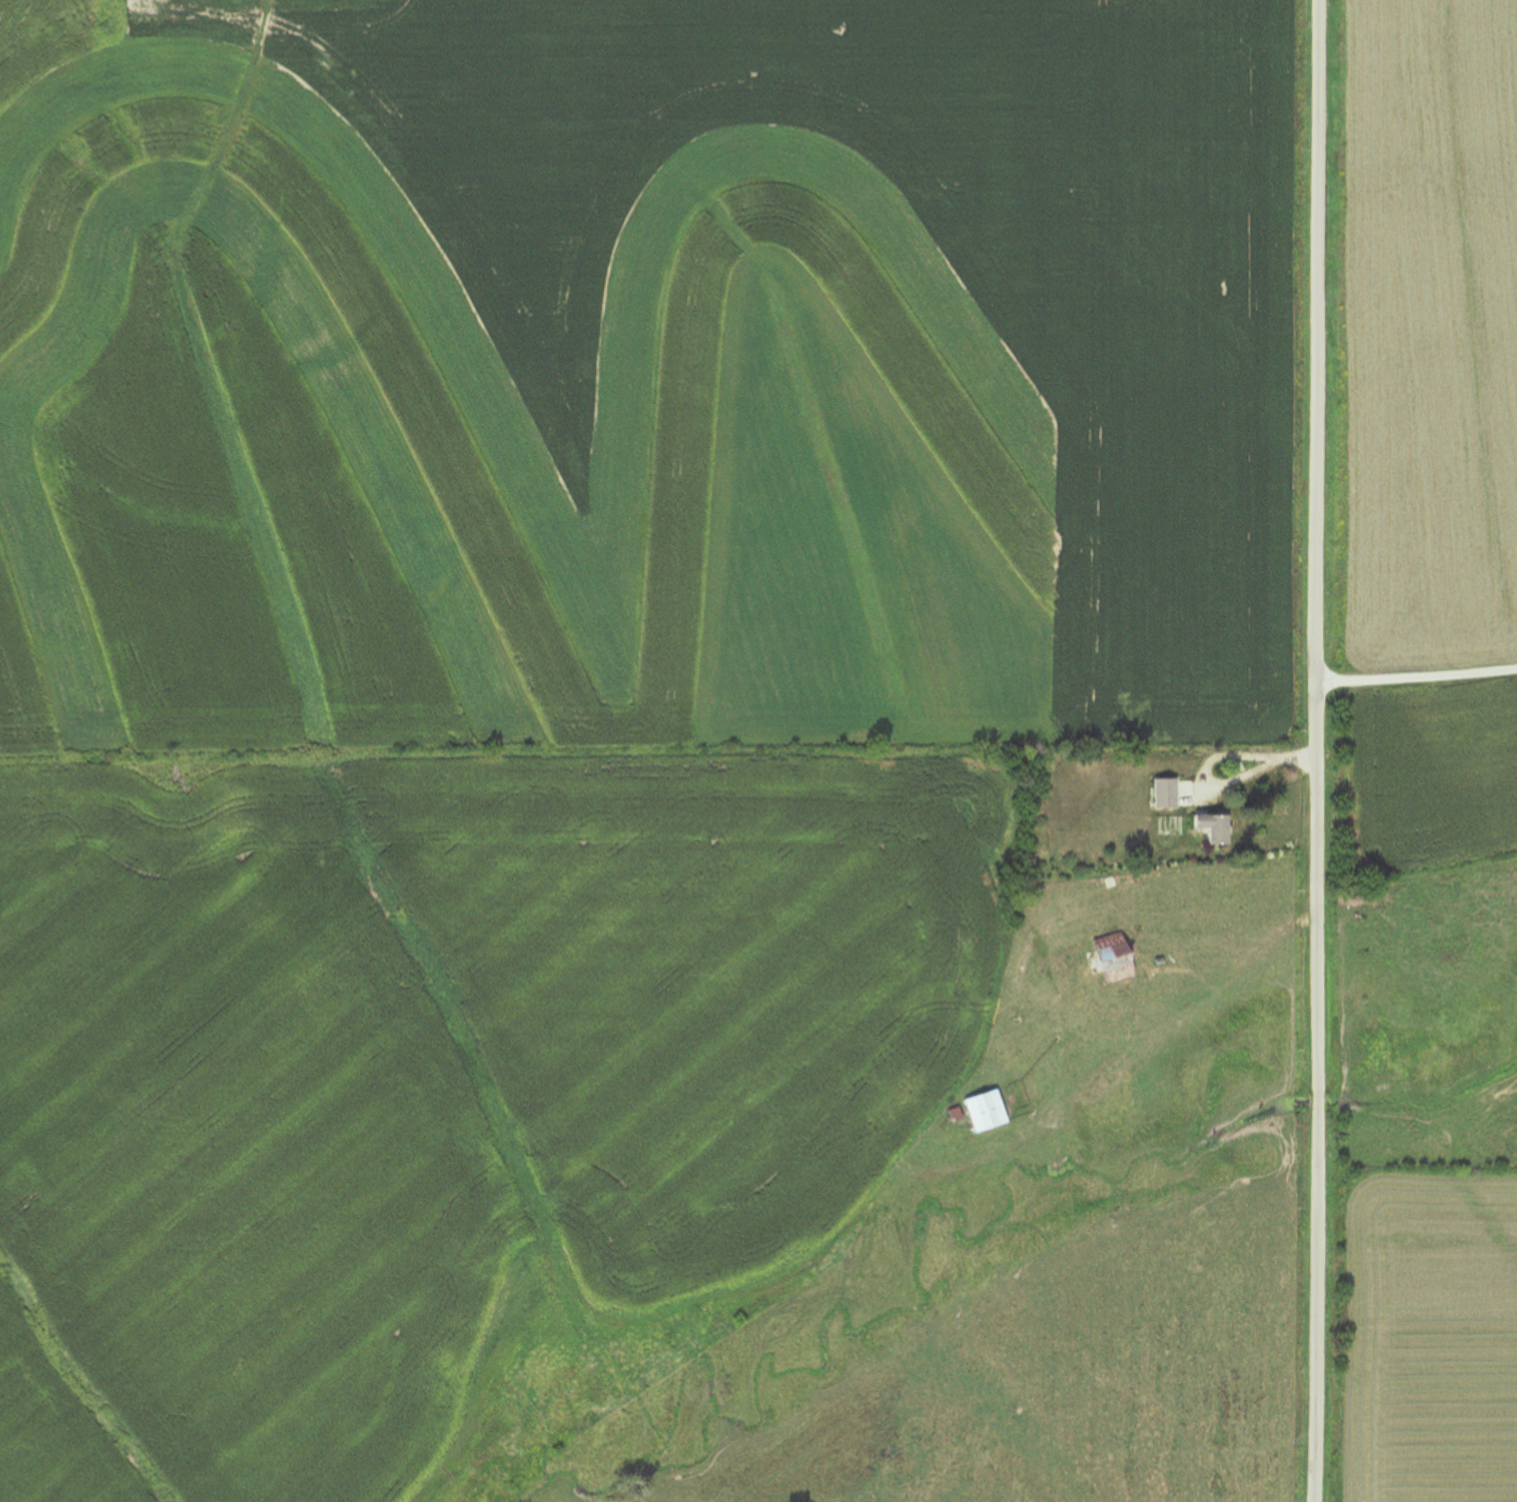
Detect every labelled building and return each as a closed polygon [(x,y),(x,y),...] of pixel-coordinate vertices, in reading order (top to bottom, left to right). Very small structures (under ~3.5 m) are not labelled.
[(1179,807),(1198,807),(1198,781),(1179,781),(1179,807)] [(1209,830),(1209,846),(1234,846),(1234,816),(1193,816),(1193,830),(1209,830)] [(1098,940),(1112,985),(1141,976),(1128,931),(1098,940)] [(1012,1124),(1002,1091),(969,1101),(979,1134),(1012,1124)]
